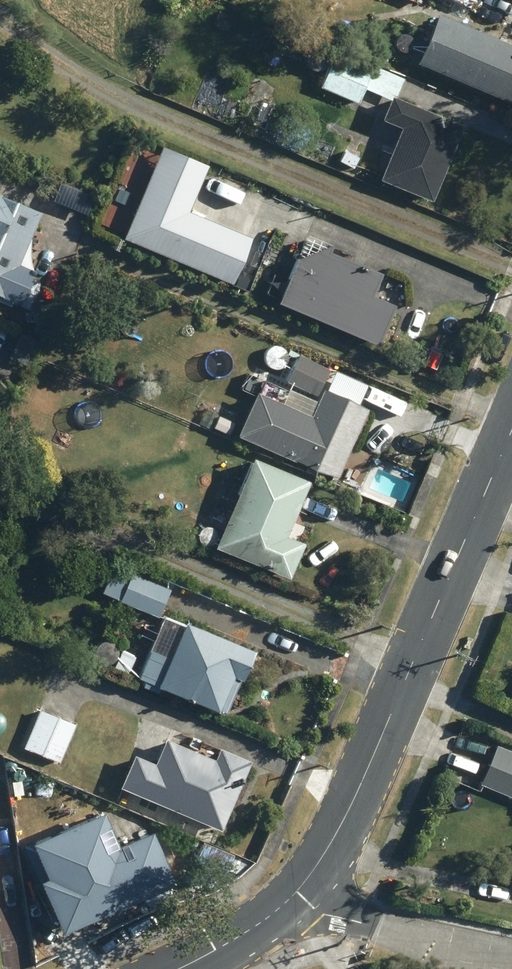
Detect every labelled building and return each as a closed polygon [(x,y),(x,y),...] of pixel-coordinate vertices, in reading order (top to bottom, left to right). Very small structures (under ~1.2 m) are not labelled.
[(510,106),(511,102),(511,47),(431,13),(410,65),(510,106)] [(389,140),(373,180),(426,201),(457,124),(391,97),(399,77),(369,65),(368,68),(328,52),(314,87),(354,103),(360,88),(383,98),(375,119),(394,127),(392,131),(385,128),(381,137),(389,140)] [(255,80),(249,94),(263,101),(269,87),(255,80)] [(356,154),(341,149),(337,160),(352,166),(356,154)] [(375,273),(322,251),(325,245),(332,226),(312,217),(314,212),(234,179),(219,214),(292,245),(287,256),(289,257),(269,303),(371,345),(388,306),(391,307),(400,287),(374,276),(375,273)] [(0,198),(0,299),(14,305),(28,270),(11,264),(32,211),(0,198)] [(247,392),(229,435),(332,478),(361,407),(316,388),(324,368),(291,354),(280,382),(313,395),(305,416),(247,392)] [(297,543),(280,536),(302,480),(243,457),(207,548),(284,578),(297,543)] [(115,599),(114,602),(153,616),(164,586),(124,571),(123,575),(105,569),(97,592),(115,599)] [(131,675),(138,678),(135,686),(150,692),(151,688),(211,712),(212,709),(217,711),(229,680),(233,682),(246,651),(155,615),(131,675)] [(116,649),(107,670),(122,676),(130,656),(116,649)] [(35,709),(19,748),(54,762),(70,723),(35,709)] [(136,753),(149,759),(147,764),(126,755),(112,788),(168,812),(162,826),(200,842),(206,827),(214,831),(244,761),(212,748),(207,759),(158,739),(157,741),(143,735),(136,753)] [(475,784),(511,799),(511,753),(492,744),(475,784)] [(88,876),(79,812),(38,817),(47,881),(88,876)] [(504,887),(511,888),(511,851),(504,887)]
